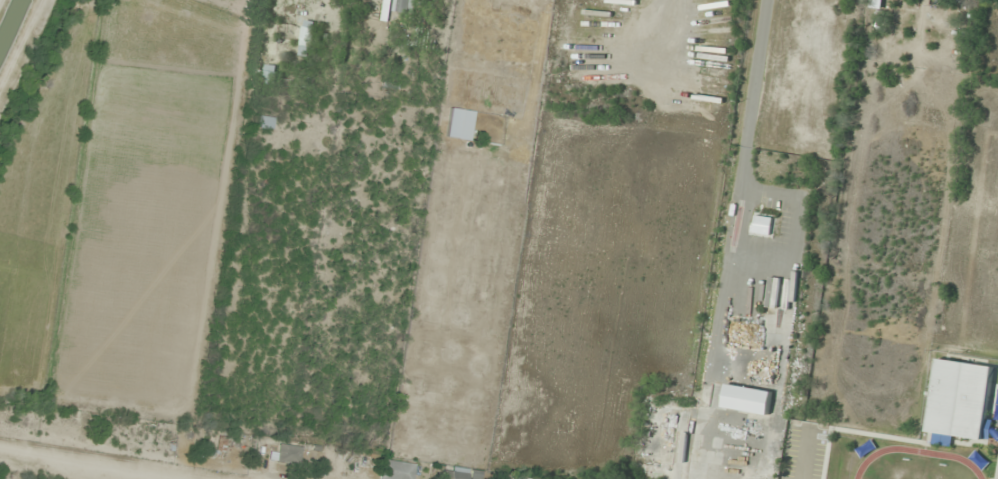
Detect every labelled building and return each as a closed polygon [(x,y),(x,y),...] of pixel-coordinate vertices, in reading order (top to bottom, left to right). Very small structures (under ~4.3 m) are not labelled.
[(415,0),(394,0),(393,11),(413,14),(415,0)] [(299,53),(310,56),(317,22),(306,20),(299,53)] [(275,118),(259,115),(256,127),(272,130),(275,118)] [(995,366),(939,358),(928,432),(935,433),(934,443),(952,445),(954,435),(984,440),(995,366)] [(238,439),(219,437),(218,451),(236,452),(238,439)] [(300,464),(302,447),(279,444),(277,461),(300,464)] [(415,463),(383,461),(381,478),(414,478),(415,463)] [(445,465),(442,478),(481,478),(482,472),(445,465)]
